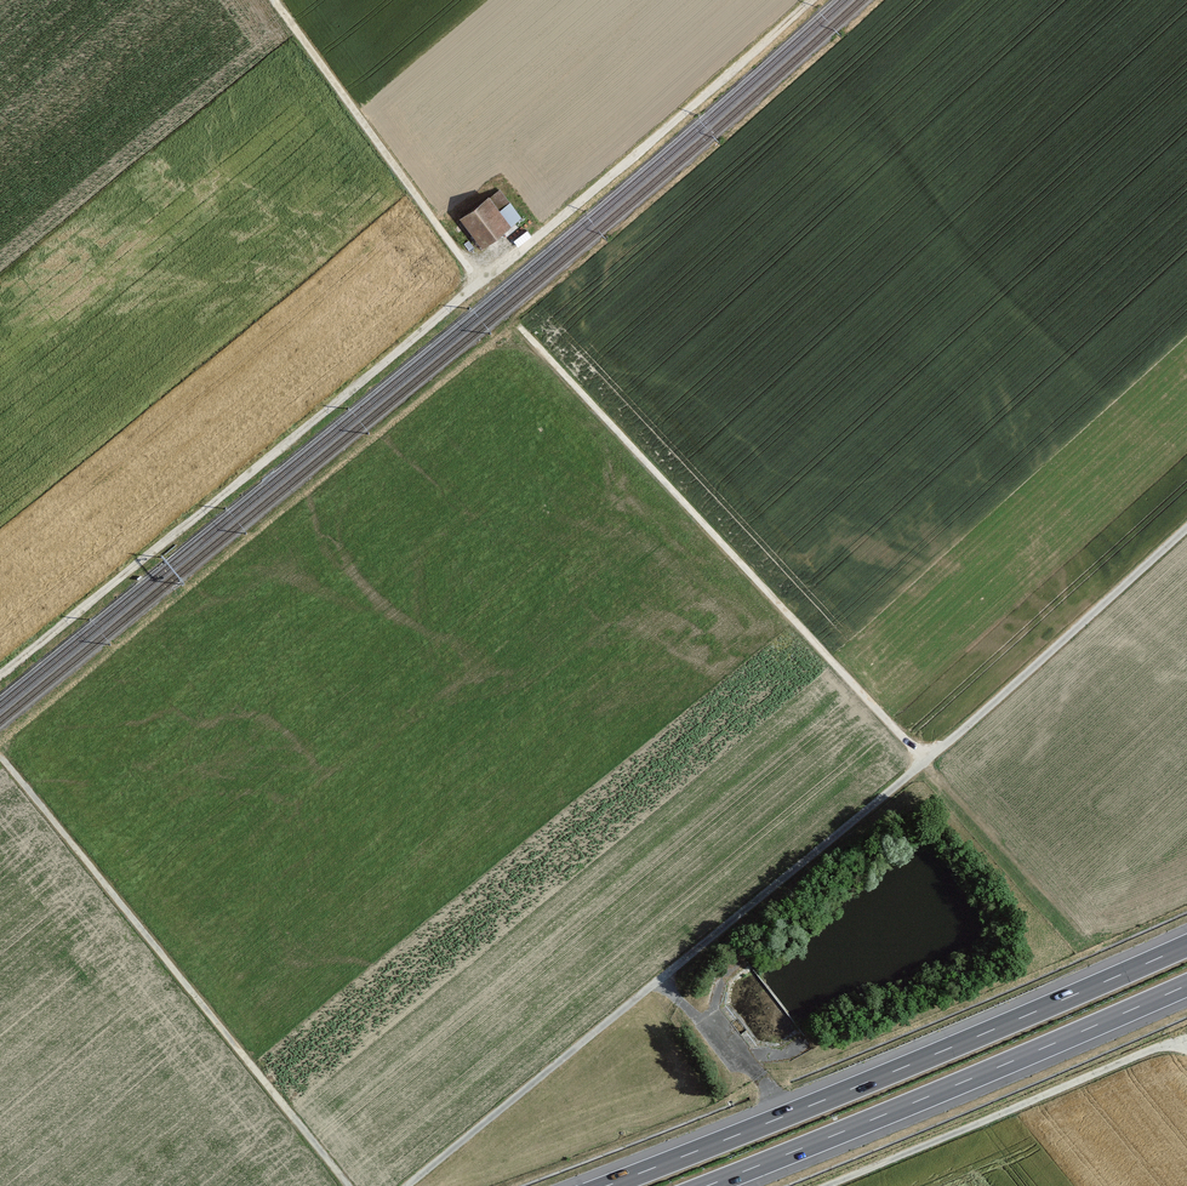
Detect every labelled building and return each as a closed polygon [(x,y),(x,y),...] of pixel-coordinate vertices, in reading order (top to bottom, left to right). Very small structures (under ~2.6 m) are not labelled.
[(486,195),(458,216),(481,246),(509,226),(486,195)]
